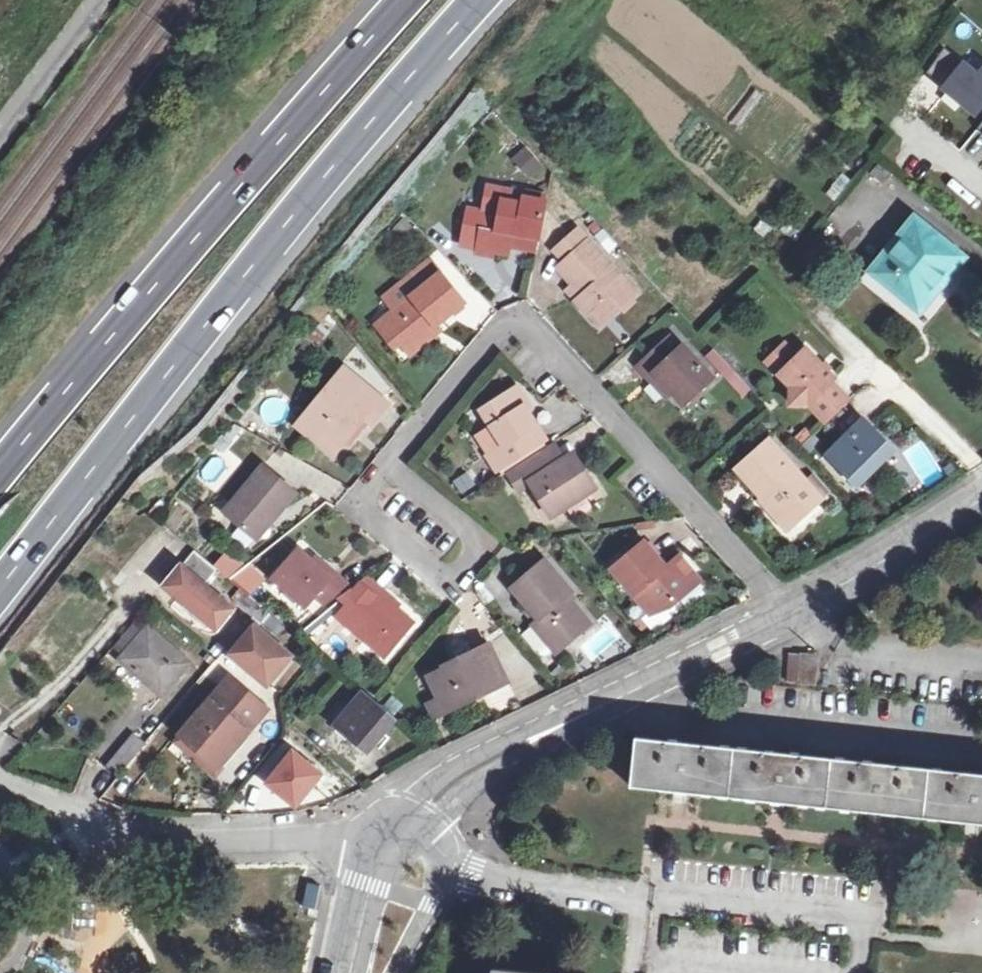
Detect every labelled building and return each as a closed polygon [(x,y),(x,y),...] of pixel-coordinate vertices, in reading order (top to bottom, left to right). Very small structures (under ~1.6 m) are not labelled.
[(926,72),(944,86),(943,88),(976,114),(981,107),(981,68),(977,74),(945,49),(926,72)] [(524,160),(533,169),(543,161),(533,151),(524,160)] [(543,161),(533,169),(542,179),(552,171),(543,161)] [(491,184),(485,210),(502,214),(508,188),(491,184)] [(540,238),(548,196),(527,192),(508,188),(502,214),(485,210),(471,207),(464,244),(479,246),(478,251),(494,255),(495,250),(505,252),(511,254),(512,246),(513,241),(514,233),(540,238)] [(874,271),(924,312),(939,292),(967,257),(919,219),(894,251),(891,248),(874,271)] [(604,301),(615,312),(636,295),(578,230),(554,251),(564,263),(559,269),(574,285),(582,294),(576,301),(582,308),(588,315),(604,301)] [(513,241),(512,246),(537,252),(540,238),(514,233),(513,241)] [(401,341),(408,349),(438,326),(446,319),(466,303),(440,273),(383,318),(401,341)] [(566,291),(576,301),(582,294),(574,285),(566,291)] [(599,327),(615,312),(604,301),(588,315),(599,327)] [(401,341),(383,318),(377,323),(395,346),(401,341)] [(438,326),(408,349),(412,354),(441,331),(438,326)] [(656,375),(670,391),(684,406),(715,380),(683,345),(680,348),(669,336),(637,367),(650,381),(656,375)] [(809,402),(826,420),(849,398),(832,380),(836,377),(808,347),(781,372),(792,385),(792,401),(809,402)] [(367,418),(372,422),(374,424),(391,404),(347,367),(299,424),(318,440),(324,432),(342,447),(352,436),(367,418)] [(665,396),(670,391),(656,375),(650,381),(658,390),(665,396)] [(500,470),(549,439),(527,406),(515,388),(482,407),(492,425),(480,434),(489,450),(487,452),(500,470)] [(865,416),(827,451),(862,487),(882,469),(889,463),(885,459),(897,448),(865,416)] [(365,430),(372,422),(367,418),(352,436),(357,440),(365,430)] [(324,432),(318,440),(336,454),(342,447),(324,432)] [(502,475),(510,470),(549,446),(551,443),(549,439),(500,470),(502,475)] [(792,527),(823,499),(808,482),(770,439),(739,467),(763,495),(792,527)] [(549,446),(510,470),(512,474),(551,449),(549,446)] [(551,449),(512,474),(521,489),(533,482),(553,515),(598,486),(588,472),(575,453),(561,463),(551,449)] [(292,499),(297,492),(267,466),(227,514),(259,539),(292,499)] [(451,481),(460,496),(476,486),(466,471),(451,481)] [(815,476),(808,482),(823,499),(829,492),(815,476)] [(670,570),(666,565),(643,539),(612,566),(650,610),(664,599),(677,599),(700,579),(692,569),(684,559),(670,570)] [(331,577),(315,563),(298,548),(274,577),(306,606),(316,595),(327,604),(351,585),(341,577),(336,572),(331,577)] [(184,591),(179,597),(218,628),(235,608),(206,583),(219,568),(196,549),(170,580),(184,591)] [(678,553),(666,565),(670,570),(684,559),(678,553)] [(319,558),(315,563),(331,577),(336,572),(319,558)] [(531,624),(547,643),(553,638),(562,647),(591,623),(567,596),(573,591),(545,559),(522,579),(512,587),(538,618),(531,624)] [(377,592),(382,588),(370,577),(344,598),(347,602),(337,615),(370,642),(385,656),(413,624),(393,607),(377,592)] [(184,591),(170,580),(166,585),(179,597),(184,591)] [(377,592),(393,607),(398,601),(391,595),(382,588),(377,592)] [(146,670),(169,688),(191,659),(146,621),(122,651),(146,670)] [(293,655),(255,623),(232,651),(269,683),(293,655)] [(553,638),(547,643),(555,653),(562,647),(553,638)] [(380,662),(385,656),(370,642),(366,648),(380,662)] [(441,697),(448,712),(481,697),(480,693),(508,679),(491,644),(477,651),(462,658),(463,661),(431,676),(441,697)] [(790,683),(816,685),(819,656),(792,654),(790,683)] [(219,764),(224,760),(268,707),(232,677),(183,733),(219,764)] [(339,699),(328,712),(339,722),(338,724),(354,737),(349,741),(364,753),(368,748),(370,750),(381,738),(397,720),(366,693),(358,700),(353,697),(350,701),(353,705),(350,708),(339,699)] [(437,717),(448,712),(441,697),(429,702),(437,717)] [(122,772),(148,742),(136,732),(111,763),(122,772)] [(230,766),(224,760),(219,764),(183,733),(177,741),(203,763),(219,777),(230,766)] [(981,823),(981,773),(644,736),(638,785),(681,790),(780,801),(876,811),(975,822),(981,823)] [(296,750),(270,782),(298,805),(324,773),(296,750)]
